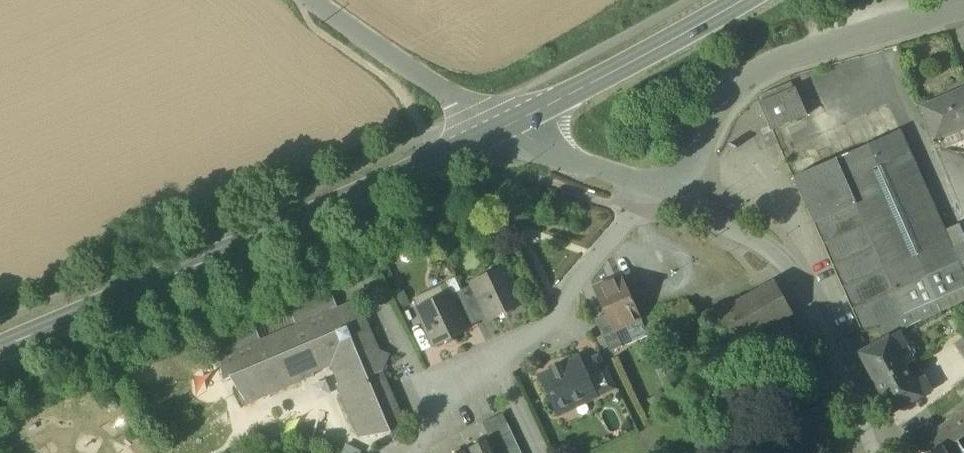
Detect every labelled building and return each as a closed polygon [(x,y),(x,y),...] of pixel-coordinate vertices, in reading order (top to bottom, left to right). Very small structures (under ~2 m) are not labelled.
[(758,103),(770,131),(806,116),(794,88),(758,103)] [(945,98),(923,107),(935,137),(963,125),(963,90),(945,98)] [(677,121),(670,131),(677,136),(684,126),(677,121)] [(935,137),(940,149),(963,139),(963,125),(935,137)] [(876,329),(896,318),(906,312),(897,290),(958,262),(952,250),(899,130),(835,159),(856,205),(815,223),(864,334),(875,328),(876,329)] [(805,199),(815,223),(856,205),(835,159),(793,177),(803,200),(805,199)] [(952,250),(958,262),(963,277),(963,245),(952,250)] [(958,262),(897,290),(906,312),(896,318),(903,330),(940,312),(940,311),(936,301),(944,298),(963,289),(963,277),(958,262)] [(471,282),(473,288),(506,273),(503,267),(471,282)] [(487,318),(489,321),(521,305),(506,273),(473,288),(487,318)] [(605,314),(613,331),(614,330),(640,318),(621,280),(610,285),(609,282),(593,289),(605,314)] [(754,335),(770,370),(801,355),(802,354),(803,354),(785,317),(792,314),(773,281),(760,288),(708,317),(727,351),(754,335)] [(473,288),(463,293),(477,323),(487,318),(473,288)] [(944,298),(948,307),(963,300),(963,289),(944,298)] [(466,328),(477,323),(463,293),(461,290),(450,295),(452,298),(466,328)] [(452,298),(450,295),(449,293),(416,308),(419,314),(452,298)] [(290,312),(296,326),(337,308),(332,295),(290,312)] [(419,314),(434,346),(467,331),(466,328),(452,298),(419,314)] [(940,311),(948,307),(944,298),(936,301),(940,311)] [(288,329),(261,341),(219,358),(223,381),(230,377),(246,404),(314,376),(313,373),(325,368),(325,367),(331,365),(333,370),(333,371),(338,383),(336,384),(359,438),(389,433),(396,436),(404,421),(382,371),(389,355),(379,351),(358,300),(337,308),(296,326),(294,331),(288,329)] [(644,328),(651,343),(669,334),(669,335),(697,322),(687,300),(686,301),(677,306),(661,316),(644,328)] [(594,320),(609,352),(622,347),(614,330),(613,331),(605,314),(594,320)] [(898,332),(899,332),(903,330),(896,318),(864,335),(870,347),(898,332)] [(213,344),(219,358),(261,341),(255,327),(213,344)] [(859,353),(875,383),(905,366),(897,352),(907,347),(899,332),(898,332),(870,347),(859,353)] [(963,363),(963,333),(950,343),(963,363)] [(598,355),(579,363),(584,372),(602,364),(598,355)] [(541,377),(559,415),(571,409),(573,403),(593,394),(594,394),(584,372),(579,363),(578,360),(541,377)] [(593,394),(594,398),(613,389),(602,364),(584,372),(594,394),(593,394)] [(914,382),(905,366),(875,383),(892,413),(931,391),(923,377),(914,382)] [(928,437),(937,450),(942,447),(943,449),(963,434),(963,411),(928,437)] [(482,423),(487,434),(507,424),(502,413),(482,423)] [(489,439),(492,444),(512,434),(507,424),(487,434),(489,439)] [(496,452),(499,452),(517,444),(512,434),(492,444),(496,452)] [(467,449),(469,452),(496,452),(492,444),(489,439),(467,449)] [(517,444),(499,452),(521,452),(517,444)]
